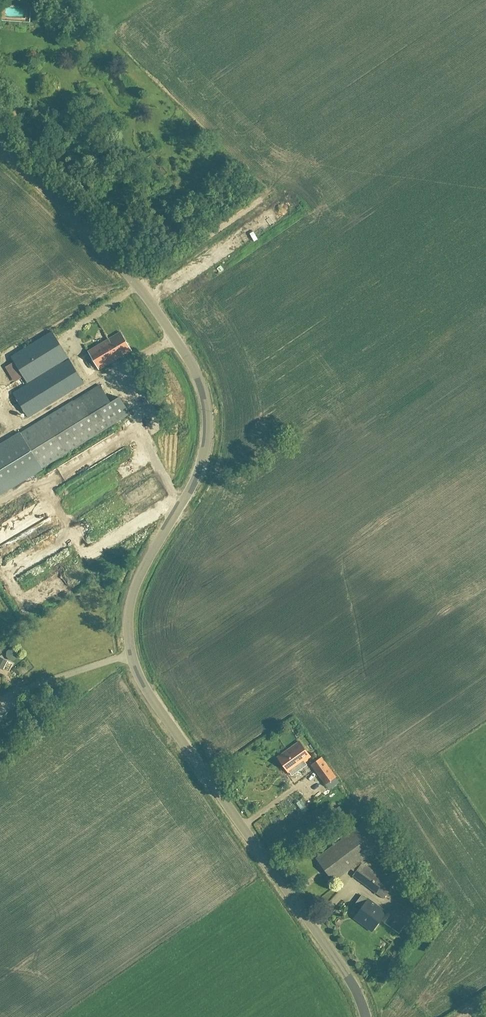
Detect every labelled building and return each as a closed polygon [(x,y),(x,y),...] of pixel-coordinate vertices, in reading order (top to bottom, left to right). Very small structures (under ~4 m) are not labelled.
[(27,383),(68,358),(52,332),(11,357),(27,383)] [(99,370),(131,351),(120,332),(88,351),(99,370)] [(27,418),(84,383),(70,361),(13,395),(27,418)] [(110,426),(121,420),(100,385),(20,434),(20,433),(0,445),(0,494),(42,469),(41,468),(110,426)] [(289,774),(311,758),(299,742),(277,757),(289,774)] [(325,785),(335,778),(321,758),(311,765),(325,785)] [(376,821),(369,827),(379,840),(386,835),(376,821)] [(384,898),(393,885),(360,862),(382,845),(366,823),(317,859),(333,882),(350,869),(355,873),(353,876),(384,898)] [(362,896),(355,904),(361,909),(354,918),(371,932),(386,913),(369,900),(368,901),(362,896)] [(405,926),(413,915),(398,904),(389,915),(405,926)]
